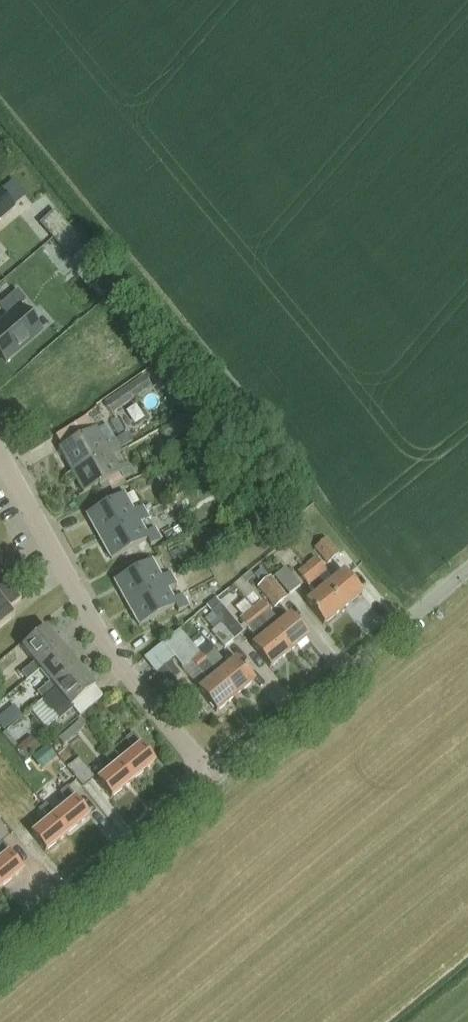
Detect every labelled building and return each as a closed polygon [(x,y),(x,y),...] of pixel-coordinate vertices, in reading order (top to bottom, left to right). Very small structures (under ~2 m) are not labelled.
[(18,177),(5,185),(15,200),(27,193),(18,177)] [(0,192),(0,221),(14,209),(0,192)] [(0,322),(0,356),(5,362),(41,332),(19,307),(26,301),(17,290),(0,304),(0,307),(7,316),(0,322)] [(113,416),(152,388),(146,378),(106,406),(113,416)] [(166,438),(192,424),(187,416),(162,431),(166,438)] [(109,451),(112,458),(123,452),(116,441),(106,446),(96,430),(59,451),(72,473),(109,451)] [(200,446),(196,439),(196,437),(175,447),(180,456),(200,446)] [(118,468),(112,458),(109,451),(72,473),(84,495),(120,475),(123,481),(135,474),(128,463),(118,468)] [(124,496),(87,516),(100,538),(137,518),(140,524),(149,519),(143,507),(133,512),(124,496)] [(137,518),(100,538),(112,561),(148,541),(151,547),(162,541),(156,529),(145,534),(140,524),(137,518)] [(314,548),(327,564),(338,555),(324,539),(314,548)] [(308,566),(345,610),(363,595),(344,572),(333,581),(316,560),(308,566)] [(152,562),(115,582),(128,605),(164,584),(168,590),(178,585),(176,580),(183,577),(178,569),(161,579),(152,562)] [(324,626),(345,610),(308,566),(299,573),(317,595),(306,604),(324,626)] [(300,586),(285,568),(274,577),(289,595),(300,586)] [(15,619),(9,611),(22,601),(0,573),(0,630),(15,619)] [(259,588),(276,610),(287,601),(270,579),(259,588)] [(164,584),(128,605),(140,627),(175,607),(179,613),(190,607),(184,595),(173,601),(168,590),(164,584)] [(253,594),(247,599),(252,606),(259,601),(253,594)] [(222,625),(235,641),(244,634),(221,607),(220,608),(215,602),(207,608),(222,625)] [(309,639),(291,616),(280,625),(262,603),(254,610),(291,654),(309,639)] [(270,670),(291,654),(254,610),(240,621),(258,643),(252,648),(270,670)] [(222,625),(212,633),(225,649),(235,641),(222,625)] [(21,675),(27,682),(40,671),(39,669),(62,649),(45,629),(22,649),(34,664),(21,675)] [(236,698),(193,645),(193,646),(180,631),(164,644),(183,668),(191,662),(208,683),(198,691),(216,714),(236,698)] [(193,645),(236,698),(255,682),(237,660),(227,668),(202,638),(193,645)] [(37,694),(43,701),(44,702),(56,691),(54,689),(78,668),(62,649),(39,669),(40,671),(50,683),(37,694)] [(158,672),(168,685),(180,675),(170,662),(158,672)] [(72,709),(96,689),(78,668),(54,689),(56,691),(66,703),(53,714),(60,721),(73,710),(72,709)] [(8,710),(5,713),(13,723),(22,715),(14,706),(8,710)] [(63,744),(85,725),(80,720),(58,738),(63,744)] [(121,763),(119,764),(133,781),(155,764),(140,746),(141,745),(133,735),(126,740),(135,751),(121,763)] [(31,737),(17,748),(26,760),(40,748),(31,737)] [(54,749),(44,756),(58,773),(67,766),(54,749)] [(114,769),(97,782),(111,800),(133,781),(119,764),(121,763),(112,752),(105,758),(114,769)] [(67,768),(83,787),(88,782),(95,777),(79,758),(67,768)] [(55,816),(54,818),(68,835),(89,817),(74,800),(76,798),(68,788),(60,794),(69,805),(55,816)] [(48,822),(31,836),(45,854),(68,835),(54,818),(55,816),(46,805),(39,812),(48,822)] [(2,889),(23,872),(8,853),(10,852),(2,842),(0,844),(0,854),(3,859),(0,861),(0,886),(2,889)]
